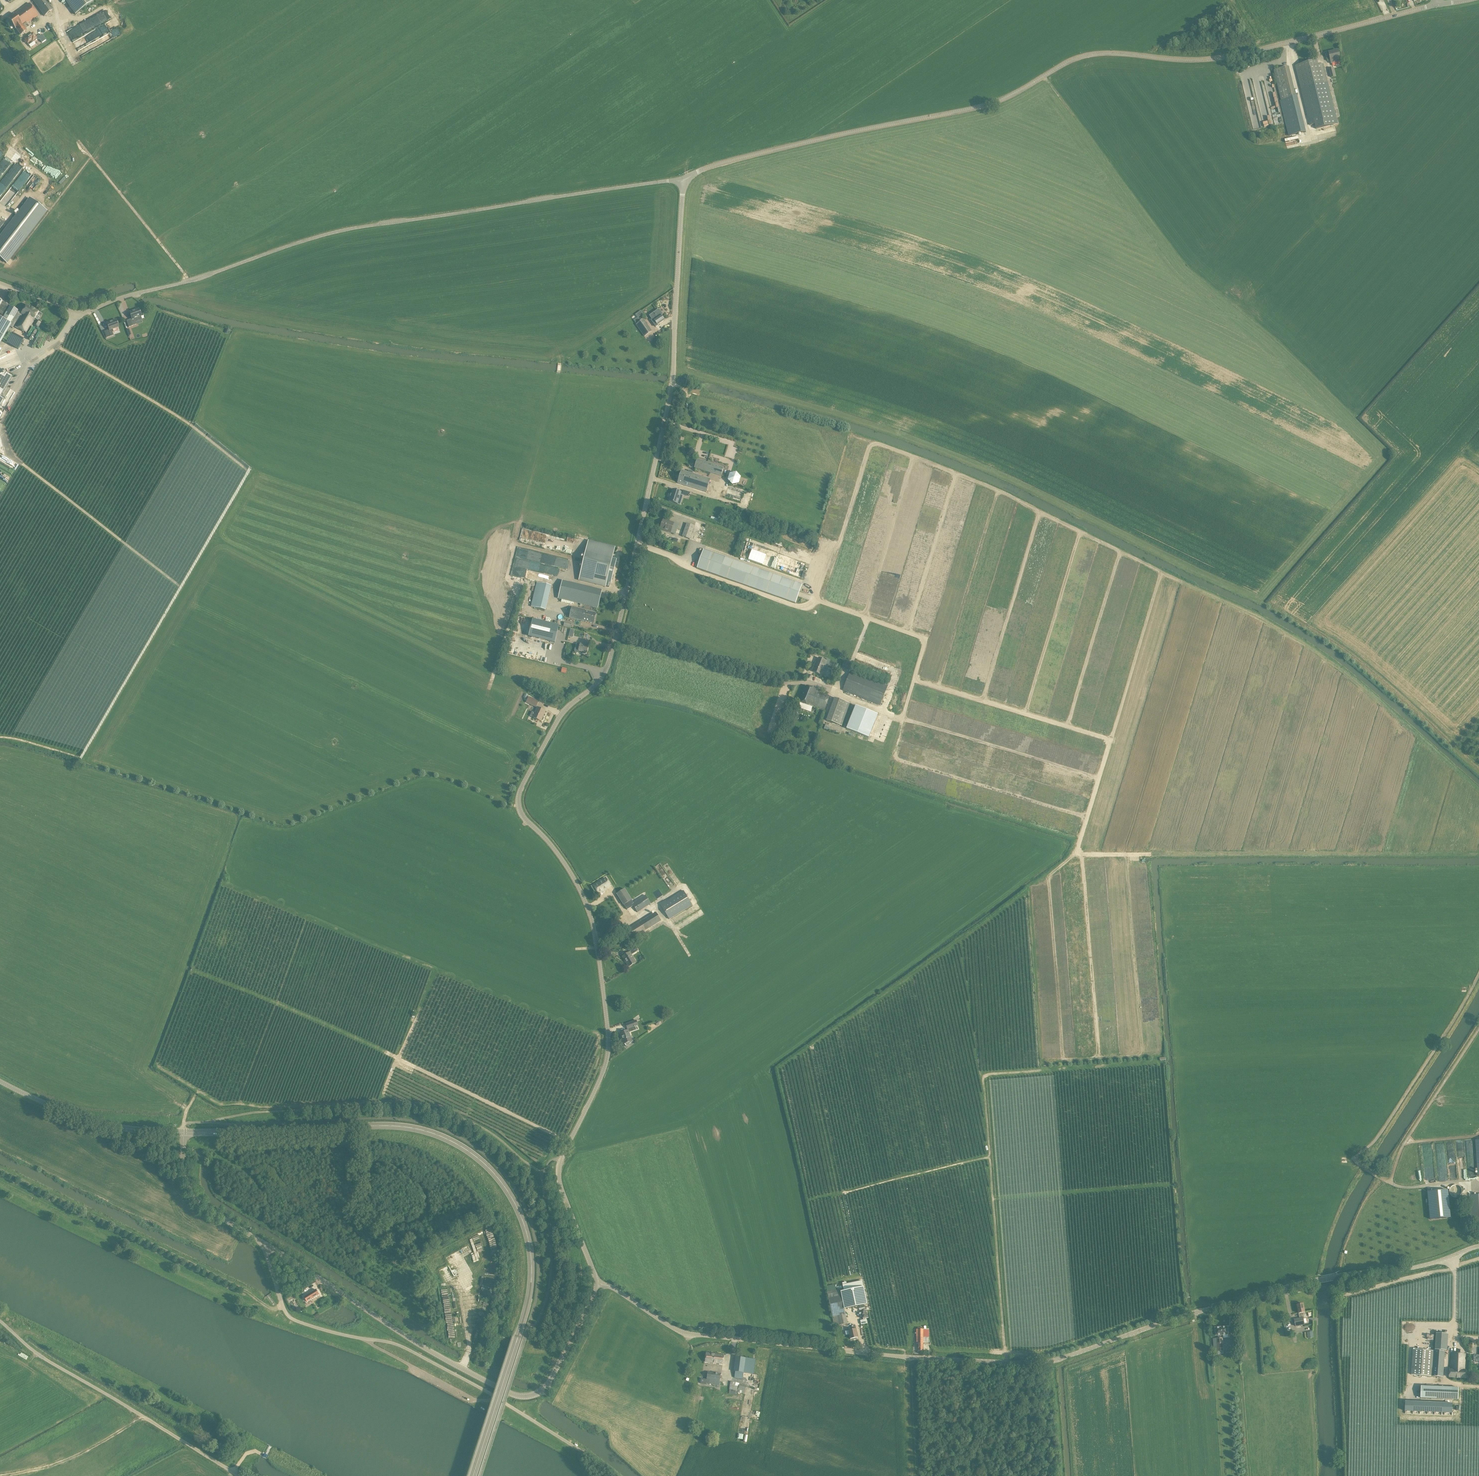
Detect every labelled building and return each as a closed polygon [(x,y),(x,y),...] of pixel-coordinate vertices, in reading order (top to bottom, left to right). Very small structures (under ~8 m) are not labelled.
[(53,9),(46,0),(33,0),(44,16),(53,9)] [(75,14),(95,0),(65,0),(75,14)] [(38,15),(29,3),(14,14),(14,13),(8,17),(20,35),(26,30),(25,29),(29,26),(27,23),(38,15)] [(36,38),(33,33),(24,39),(29,45),(33,42),(33,41),(36,38)] [(1341,62),(1338,50),(1329,53),(1330,56),(1327,56),(1328,61),(1331,60),(1332,64),(1341,62)] [(1334,109),(1323,65),(1319,66),(1317,61),(1296,66),(1301,89),(1310,125),(1315,124),(1316,129),(1338,124),(1334,109)] [(1288,68),(1274,71),(1281,100),(1295,97),(1296,97),(1288,67),(1288,68)] [(1270,82),(1265,83),(1270,106),(1274,105),(1278,104),(1275,91),(1272,92),(1270,82)] [(1295,97),(1281,100),(1289,135),(1303,132),(1306,131),(1297,96),(1296,97),(1295,97)] [(1249,110),(1253,129),(1260,127),(1259,121),(1257,121),(1254,109),(1249,110)] [(6,263),(47,211),(30,198),(0,237),(0,258),(6,263)] [(10,327),(13,328),(14,326),(21,314),(19,313),(17,312),(18,310),(3,301),(0,299),(0,344),(10,327)] [(21,314),(14,326),(27,333),(35,319),(38,320),(42,314),(26,305),(23,311),(21,309),(19,313),(21,314)] [(131,319),(130,319),(126,320),(128,327),(136,324),(134,318),(141,316),(139,309),(129,312),(131,319)] [(657,325),(664,320),(661,316),(662,315),(659,310),(650,316),(652,320),(651,321),(656,327),(658,326),(657,325)] [(111,329),(118,327),(116,320),(106,323),(109,330),(104,331),(106,338),(113,335),(111,329)] [(651,332),(643,320),(636,325),(644,336),(651,332)] [(8,344),(20,350),(25,339),(13,333),(8,344)] [(13,379),(11,378),(7,376),(5,378),(2,376),(0,377),(0,401),(13,379)] [(690,405),(688,411),(696,414),(701,415),(703,406),(707,408),(709,403),(709,402),(706,401),(705,401),(699,399),(698,404),(696,404),(695,403),(694,406),(690,405)] [(723,468),(697,459),(695,468),(721,476),(723,468)] [(689,471),(688,473),(682,470),(678,483),(706,492),(710,480),(692,474),(693,472),(689,471)] [(736,473),(730,474),(728,480),(732,485),(738,483),(740,477),(736,473)] [(677,504),(681,492),(672,489),(669,501),(677,504)] [(663,520),(660,528),(671,532),(671,533),(675,535),(679,525),(674,523),(675,523),(670,521),(670,522),(663,520)] [(694,526),(686,524),(682,537),(689,539),(694,526)] [(579,580),(605,586),(615,548),(588,541),(579,580)] [(517,556),(515,566),(534,570),(536,560),(528,559),(528,554),(532,555),(532,553),(529,553),(530,550),(520,548),(519,555),(521,555),(521,557),(517,556)] [(795,603),(802,585),(703,550),(697,568),(795,603)] [(558,598),(598,608),(602,591),(562,581),(558,598)] [(551,585),(541,583),(537,582),(531,606),(545,610),(551,585)] [(585,610),(572,607),(569,618),(582,621),(582,620),(593,623),(596,613),(585,610)] [(533,620),(529,636),(555,643),(559,626),(533,620)] [(580,644),(580,645),(576,644),(575,652),(578,653),(579,651),(581,652),(582,653),(585,654),(586,653),(587,653),(588,646),(580,644)] [(821,675),(826,662),(818,659),(815,665),(812,671),(821,675)] [(841,668),(847,670),(850,662),(845,660),(841,668)] [(880,705),(888,686),(850,671),(843,690),(880,705)] [(824,710),(829,697),(815,692),(815,690),(806,687),(799,703),(800,703),(798,708),(810,712),(812,706),(824,710)] [(536,707),(539,701),(529,697),(527,703),(536,707)] [(834,698),(828,717),(826,720),(841,726),(843,722),(849,703),(834,698)] [(855,706),(846,729),(869,737),(878,714),(855,706)] [(543,717),(545,711),(537,707),(533,717),(541,721),(541,720),(542,721),(543,720),(544,718),(543,717)] [(610,886),(606,878),(601,881),(599,882),(594,886),(599,893),(610,886)] [(645,895),(633,903),(625,889),(617,894),(623,905),(624,905),(627,910),(633,906),(637,912),(651,903),(645,895)] [(669,919),(692,905),(683,891),(665,902),(665,901),(660,904),(669,919)] [(646,930),(661,921),(656,912),(640,922),(629,929),(634,937),(646,930)] [(629,967),(636,963),(630,952),(622,957),(629,967)] [(626,1024),(628,1029),(629,1033),(636,1030),(635,1027),(638,1026),(636,1021),(626,1024)] [(624,1044),(627,1047),(630,1045),(629,1044),(634,1041),(631,1037),(631,1038),(628,1030),(620,1033),(624,1044)] [(1461,1191),(1461,1190),(1461,1189),(1461,1188),(1460,1187),(1459,1186),(1458,1185),(1457,1184),(1456,1184),(1455,1184),(1454,1184),(1453,1185),(1452,1185),(1451,1186),(1450,1187),(1449,1188),(1449,1189),(1449,1191),(1449,1192),(1450,1193),(1450,1194),(1451,1195),(1452,1196),(1454,1196),(1455,1196),(1456,1196),(1457,1196),(1458,1195),(1459,1195),(1460,1194),(1461,1193),(1461,1191)] [(1450,1217),(1448,1190),(1428,1192),(1430,1219),(1450,1217)] [(1470,1195),(1472,1223),(1478,1222),(1478,1194),(1470,1195)] [(482,1277),(481,1285),(482,1285),(480,1294),(491,1296),(494,1280),(482,1277)] [(455,1337),(449,1287),(442,1288),(448,1338),(455,1337)] [(844,1309),(867,1304),(863,1287),(844,1291),(843,1289),(837,1291),(836,1291),(827,1293),(832,1317),(834,1326),(847,1324),(844,1309)] [(316,1289),(304,1297),(307,1302),(319,1295),(316,1289)] [(1302,1313),(1305,1312),(1303,1304),(1297,1305),(1300,1318),(1294,1319),(1296,1326),(1305,1325),(1303,1317),(1302,1318),(1302,1313)] [(854,1338),(858,1338),(856,1329),(855,1325),(852,1326),(852,1330),(848,1330),(850,1339),(851,1339),(851,1340),(854,1339),(854,1338)] [(1216,1328),(1216,1336),(1218,1336),(1219,1339),(1217,1339),(1218,1352),(1224,1351),(1223,1339),(1221,1339),(1221,1336),(1228,1335),(1227,1327),(1216,1328)] [(916,1344),(918,1344),(918,1351),(923,1350),(923,1337),(929,1337),(929,1329),(916,1329),(916,1344)] [(1449,1351),(1449,1347),(1450,1334),(1436,1333),(1435,1350),(1449,1351)] [(1413,1349),(1411,1374),(1443,1377),(1445,1351),(1413,1349)] [(723,1364),(724,1355),(706,1353),(705,1362),(723,1364)] [(1449,1369),(1449,1377),(1467,1379),(1467,1370),(1465,1370),(1466,1354),(1451,1353),(1450,1369),(1449,1369)] [(753,1374),(755,1359),(737,1357),(734,1378),(743,1379),(743,1373),(753,1374)] [(708,1372),(707,1379),(701,1378),(700,1383),(706,1384),(706,1383),(719,1385),(721,1374),(708,1372)] [(738,1392),(744,1393),(746,1386),(739,1385),(740,1382),(731,1381),(729,1393),(738,1395),(738,1392)] [(1452,1387),(1422,1386),(1421,1398),(1452,1399),(1452,1387)]
